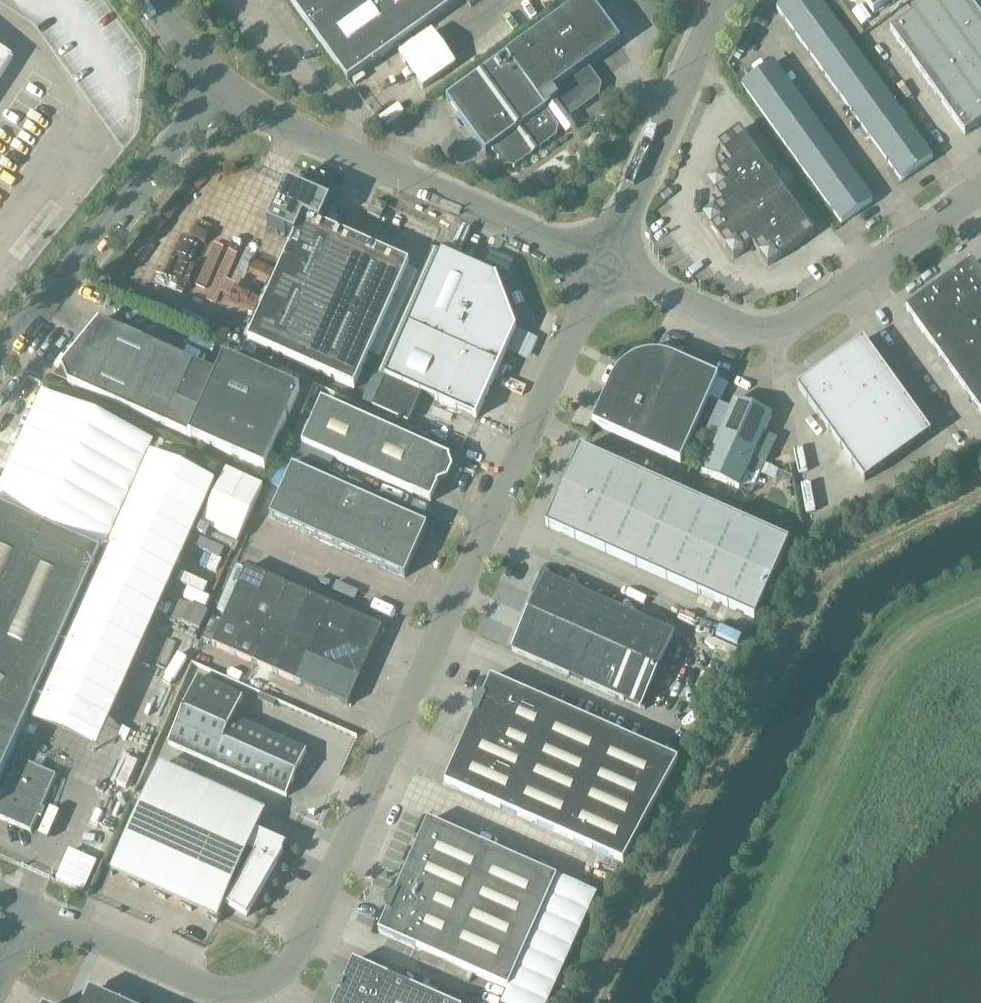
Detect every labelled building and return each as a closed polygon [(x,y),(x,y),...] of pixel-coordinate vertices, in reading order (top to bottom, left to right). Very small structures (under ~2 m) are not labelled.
[(348,82),(351,80),(398,46),(401,51),(407,47),(408,49),(399,56),(423,89),(456,66),(432,32),(416,44),(414,42),(428,32),(425,27),(463,0),(289,0),(348,82)] [(486,154),(492,150),(504,167),(512,168),(557,138),(558,127),(600,97),(602,85),(588,66),(621,43),(590,0),(584,0),(447,100),(486,154)] [(901,181),(933,159),(819,0),(789,0),(777,9),(801,43),(802,43),(901,181)] [(874,14),(893,0),(864,0),(874,14)] [(923,7),(939,29),(972,5),(968,0),(934,0),(923,7)] [(953,49),(980,29),(980,18),(972,5),(939,29),(953,49)] [(890,31),(906,52),(939,29),(923,7),(890,31)] [(906,52),(920,73),(953,49),(939,29),(906,52)] [(968,70),(980,61),(980,29),(953,49),(968,70)] [(920,73),(935,94),(968,70),(953,49),(920,73)] [(13,59),(0,51),(0,79),(13,59)] [(980,88),(980,61),(968,70),(980,88)] [(742,86),(842,224),(873,202),(774,63),(742,86)] [(950,114),(980,92),(980,88),(968,70),(935,94),(950,114)] [(950,114),(965,135),(980,124),(980,92),(950,114)] [(768,267),(814,234),(740,130),(718,146),(719,148),(717,153),(716,158),(717,169),(720,174),(708,183),(722,204),(703,218),(734,260),(753,246),(768,267)] [(320,227),(330,204),(286,185),(267,227),(295,239),(304,219),(320,227)] [(374,201),(368,215),(380,221),(386,207),(374,201)] [(249,343),(354,390),(409,266),(320,227),(304,219),(295,239),(249,343)] [(385,378),(372,408),(408,424),(422,394),(476,419),(516,329),(496,277),(441,253),(385,378)] [(980,413),(980,274),(973,263),(907,310),(980,413)] [(68,384),(190,438),(265,471),(300,391),(225,358),(218,374),(99,322),(62,368),(68,384)] [(863,341),(797,388),(864,482),(931,435),(863,341)] [(611,389),(609,388),(609,387),(592,424),(681,463),(719,378),(674,358),(674,359),(675,359),(674,361),(650,356),(649,360),(629,371),(623,368),(611,389)] [(703,473),(739,490),(772,417),(735,400),(703,473)] [(449,461),(450,459),(322,402),(302,445),(431,503),(439,485),(448,482),(453,470),(449,461)] [(789,542),(580,449),(546,526),(755,619),(789,542)] [(270,518),(405,578),(428,527),(292,467),(270,518)] [(101,556),(0,511),(0,782),(101,556)] [(348,707),(371,655),(382,629),(246,569),(212,646),(348,707)] [(650,620),(638,614),(636,618),(565,586),(567,582),(543,572),(533,594),(537,596),(512,651),(641,708),(674,635),(648,623),(650,620)] [(444,784),(623,863),(679,761),(491,678),(483,697),(481,698),(474,713),(475,716),(475,715),(444,784)] [(306,752),(234,720),(243,699),(199,679),(168,745),(286,797),(306,752)] [(18,759),(0,800),(0,819),(31,833),(56,776),(18,759)] [(168,819),(194,831),(221,843),(248,855),(249,852),(255,856),(226,906),(247,917),(277,866),(282,854),(283,854),(286,846),(257,833),(265,814),(159,767),(141,807),(168,819)] [(139,888),(142,882),(140,881),(168,819),(141,807),(113,869),(111,875),(112,876),(116,871),(131,877),(128,882),(139,888)] [(165,900),(169,894),(166,893),(179,864),(194,831),(168,819),(140,881),(142,882),(157,889),(155,894),(165,900)] [(387,914),(387,913),(378,932),(508,990),(558,879),(428,821),(395,895),(396,895),(393,896),(386,911),(387,914)] [(192,912),(195,906),(193,905),(221,843),(194,831),(179,864),(166,893),(169,894),(183,901),(181,906),(192,912)] [(193,905),(195,906),(210,912),(207,918),(218,923),(222,916),(220,915),(248,855),(221,843),(193,905)] [(563,883),(514,993),(537,1002),(551,1002),(598,899),(563,883)] [(353,962),(335,1002),(446,1002),(353,962)] [(102,999),(89,994),(85,1002),(110,1002),(102,999)]
